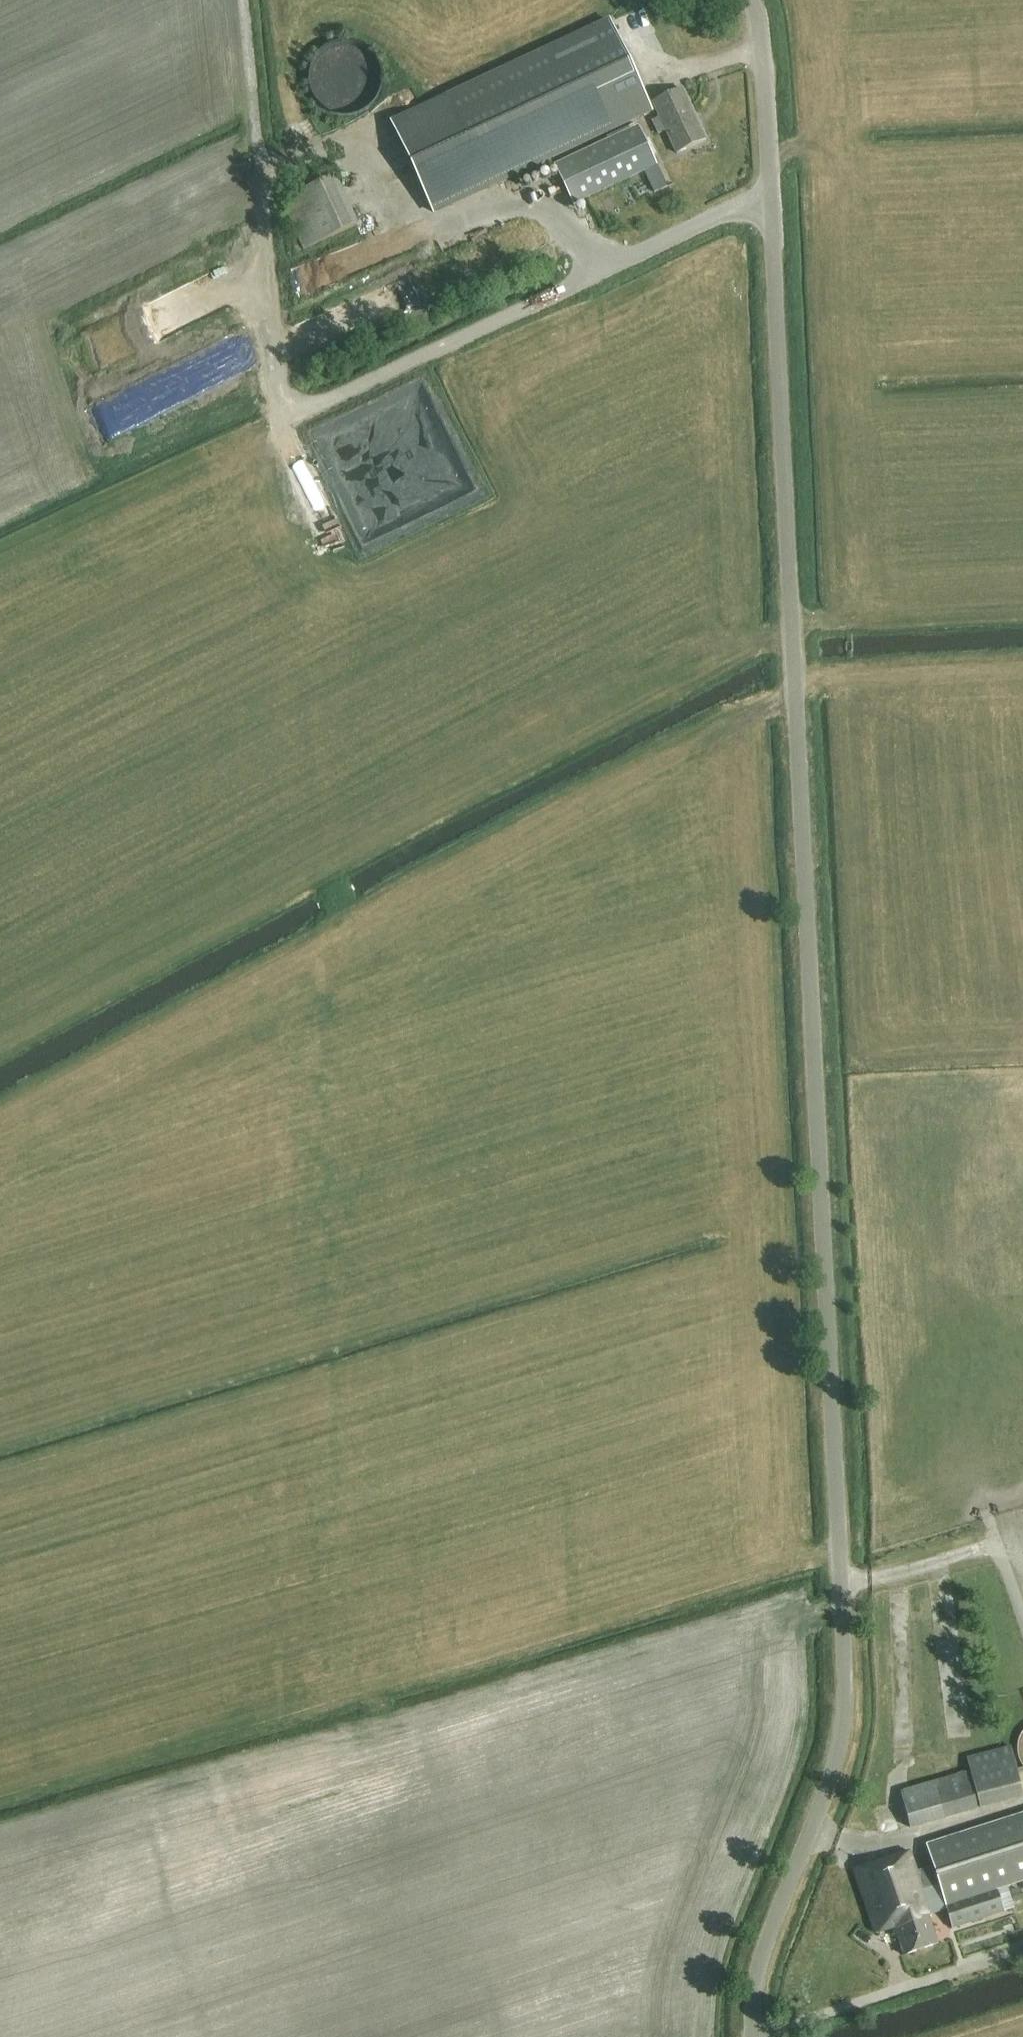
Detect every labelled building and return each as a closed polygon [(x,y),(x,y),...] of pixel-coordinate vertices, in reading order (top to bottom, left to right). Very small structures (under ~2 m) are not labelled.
[(653,113),(609,19),(389,122),(433,216),(653,113)] [(682,90),(653,103),(660,118),(651,122),(658,135),(666,131),(676,154),(705,140),(682,90)] [(657,167),(638,126),(554,165),(573,207),(642,174),(657,167)] [(665,183),(657,167),(642,174),(650,190),(665,183)] [(340,235),(358,226),(334,173),(316,181),(340,235)] [(294,196),(307,245),(317,242),(303,193),(294,196)] [(969,1770),(898,1787),(907,1825),(1022,1797),(1022,1794),(1011,1744),(965,1755),(969,1770)] [(926,1847),(933,1867),(917,1872),(910,1852),(854,1871),(876,1934),(894,1928),(904,1956),(937,1945),(928,1917),(931,1916),(923,1891),(938,1886),(945,1906),(1022,1881),(1022,1816),(926,1847)] [(996,1890),(945,1907),(953,1930),(1003,1914),(996,1890)]
